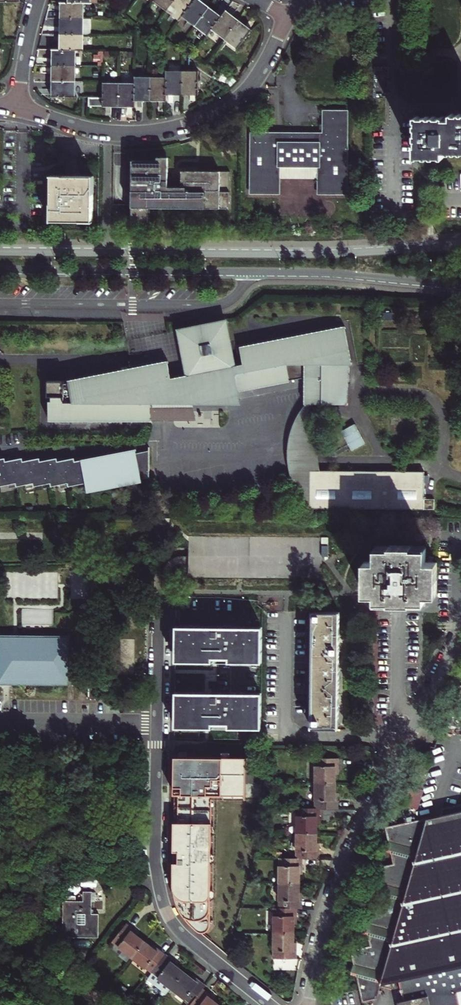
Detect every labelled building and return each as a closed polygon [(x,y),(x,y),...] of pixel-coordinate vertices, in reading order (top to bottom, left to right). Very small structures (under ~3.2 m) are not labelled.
[(154,1),(167,10),(175,0),(155,0),(154,1)] [(183,16),(194,2),(191,0),(175,0),(167,10),(180,20),(183,16)] [(195,25),(209,7),(200,0),(195,0),(194,2),(183,16),(195,25)] [(61,2),(60,18),(83,18),(84,3),(68,2),(61,2)] [(208,35),(212,29),(221,17),(209,7),(195,25),(208,35)] [(212,29),(225,38),(239,20),(226,11),(221,17),(212,29)] [(60,34),(83,34),(83,18),(60,18),(60,34)] [(225,38),(238,48),(252,30),(239,20),(225,38)] [(75,50),(83,50),(83,34),(60,34),(60,50),(75,50)] [(52,65),(75,65),(75,50),(60,50),(53,50),(52,65)] [(98,66),(103,66),(103,50),(98,50),(98,55),(94,55),(94,61),(98,61),(98,66)] [(52,65),(52,81),(75,81),(75,65),(52,65)] [(182,71),(166,71),(166,78),(166,94),(182,94),(182,71)] [(182,94),(198,94),(198,71),(182,71),(182,94)] [(135,100),(151,100),(151,77),(135,77),(135,83),(135,100)] [(166,100),(166,94),(166,78),(151,77),(151,100),(166,100)] [(52,81),(52,97),(75,97),(75,81),(52,81)] [(103,83),(103,98),(103,106),(119,106),(119,83),(103,83)] [(135,106),(135,100),(135,83),(119,83),(119,106),(135,106)] [(88,106),(103,106),(103,98),(89,97),(88,106)] [(318,194),(347,194),(348,111),(323,111),(323,131),(326,131),(326,133),(323,133),(301,133),(301,138),(294,138),(294,133),(251,133),(251,193),(279,193),(279,179),(279,166),(318,167),(318,179),(318,194)] [(458,113),(458,115),(454,115),(454,113),(451,113),(450,119),(444,119),(444,116),(441,116),(441,118),(436,118),(436,116),(432,116),(432,118),(429,118),(429,116),(425,116),(425,117),(419,117),(419,116),(415,116),(415,121),(417,121),(417,123),(415,123),(415,128),(416,128),(416,134),(415,134),(415,140),(416,140),(416,145),(415,145),(415,157),(419,157),(419,156),(424,156),(424,158),(429,158),(429,156),(431,156),(431,158),(435,158),(435,156),(440,157),(440,158),(443,158),(444,151),(448,151),(448,153),(451,153),(451,152),(454,152),(454,153),(457,153),(457,152),(460,152),(460,153),(460,113),(458,113)] [(147,222),(148,208),(229,209),(229,172),(183,171),(183,180),(171,180),(171,157),(161,157),(161,160),(132,160),(131,221),(147,222)] [(279,179),(318,179),(318,167),(279,166),(279,179)] [(51,221),(92,221),(93,176),(51,176),(51,221)] [(348,363),(352,363),(345,326),(240,347),(242,358),(243,365),(235,366),(233,359),(226,321),(179,330),(188,375),(171,378),(170,373),(165,374),(163,366),(155,367),(154,363),(65,381),(47,381),(47,397),(52,397),(52,401),(49,401),(49,420),(151,421),(151,395),(163,393),(164,397),(191,392),(193,400),(220,399),(224,399),(228,398),(231,396),(233,394),(236,391),(305,378),(305,404),(311,404),(348,405),(348,363)] [(243,365),(242,358),(233,359),(235,366),(243,365)] [(168,361),(154,363),(155,367),(163,366),(165,374),(170,373),(168,361)] [(197,421),(193,400),(191,392),(164,397),(163,393),(151,395),(151,421),(197,421)] [(303,500),(310,508),(310,471),(320,471),(311,404),(305,404),(301,410),(297,417),(293,425),(291,430),(289,437),(288,446),(288,451),(287,456),(288,461),(288,465),(290,474),(292,481),(294,485),(298,493),(303,500)] [(353,450),(367,442),(355,423),(342,431),(353,450)] [(81,459),(81,460),(75,461),(74,458),(71,458),(63,460),(58,461),(57,458),(46,460),(40,461),(40,458),(29,460),(23,461),(23,458),(11,460),(6,461),(5,458),(0,459),(0,486),(16,483),(17,487),(33,483),(34,487),(51,483),(51,487),(68,483),(69,486),(86,483),(87,492),(142,481),(142,479),(149,477),(149,450),(136,453),(136,449),(81,459)] [(428,475),(424,475),(424,472),(320,471),(310,471),(310,508),(434,509),(434,499),(424,499),(424,482),(428,482),(428,475)] [(189,536),(189,550),(189,564),(189,577),(321,578),(321,551),(321,546),(328,546),(328,537),(321,537),(189,536)] [(433,570),(437,570),(437,562),(434,562),(434,557),(429,557),(429,562),(426,562),(426,548),(412,548),(412,545),(390,545),(389,547),(375,547),(375,561),(364,561),(364,569),(368,569),(368,579),(364,579),(364,594),(375,595),(375,601),(389,601),(411,601),(425,601),(425,595),(437,595),(437,579),(433,579),(433,570)] [(338,726),(339,612),(313,612),(312,725),(338,726)] [(262,627),(175,626),(176,662),(262,662),(262,627)] [(68,681),(68,639),(15,638),(0,638),(0,680),(68,681)] [(89,685),(89,699),(97,699),(98,685),(89,685)] [(360,690),(358,691),(355,696),(355,701),(358,705),(360,706),(365,706),(367,706),(370,701),(370,696),(367,691),(366,690),(360,690)] [(262,693),(175,692),(175,727),(261,728),(262,693)] [(246,758),(174,757),(173,884),(175,896),(179,907),(184,917),(191,926),(197,931),(202,933),(207,932),(209,929),(210,924),(211,794),(245,795),(246,758)] [(315,758),(315,783),(335,783),(335,774),(335,770),(338,770),(338,758),(315,758)] [(335,797),(335,793),(335,783),(315,783),(315,808),(319,808),(337,808),(338,797),(335,797)] [(297,808),(297,833),(317,833),(317,824),(317,820),(319,820),(319,808),(315,808),(297,808)] [(456,993),(460,992),(460,812),(426,819),(426,818),(385,827),(394,865),(374,869),(383,905),(362,910),(371,946),(351,951),(362,1001),(375,998),(379,984),(391,987),(393,980),(397,979),(402,1001),(396,1002),(397,1004),(458,1004),(456,993)] [(317,843),(317,833),(297,833),(296,858),(302,858),(319,858),(319,847),(317,847),(317,843)] [(279,858),(279,883),(299,883),(299,874),(299,870),(302,870),(302,858),(296,858),(279,858)] [(299,897),(299,893),(299,883),(279,883),(279,908),(297,908),(302,908),(302,897),(299,897)] [(63,901),(62,937),(98,937),(99,914),(95,914),(91,914),(91,909),(92,909),(92,891),(83,892),(83,901),(63,901)] [(274,908),(274,933),(294,933),(294,924),(294,920),(296,920),(297,908),(279,908),(274,908)] [(112,941),(132,957),(145,941),(137,935),(134,933),(136,931),(126,924),(112,941)] [(294,943),(294,933),(274,933),(274,958),(296,959),(296,947),(294,947),(294,943)] [(152,972),(166,955),(157,948),(155,950),(152,947),(145,941),(132,957),(152,972)] [(175,962),(166,955),(152,972),(172,988),(184,972),(176,966),(173,964),(175,962)] [(203,989),(205,986),(196,979),(195,981),(191,978),(184,972),(172,988),(191,1004),(203,989)] [(212,996),(203,989),(191,1004),(190,1004),(219,1004),(213,1000),(210,998),(212,996)]
